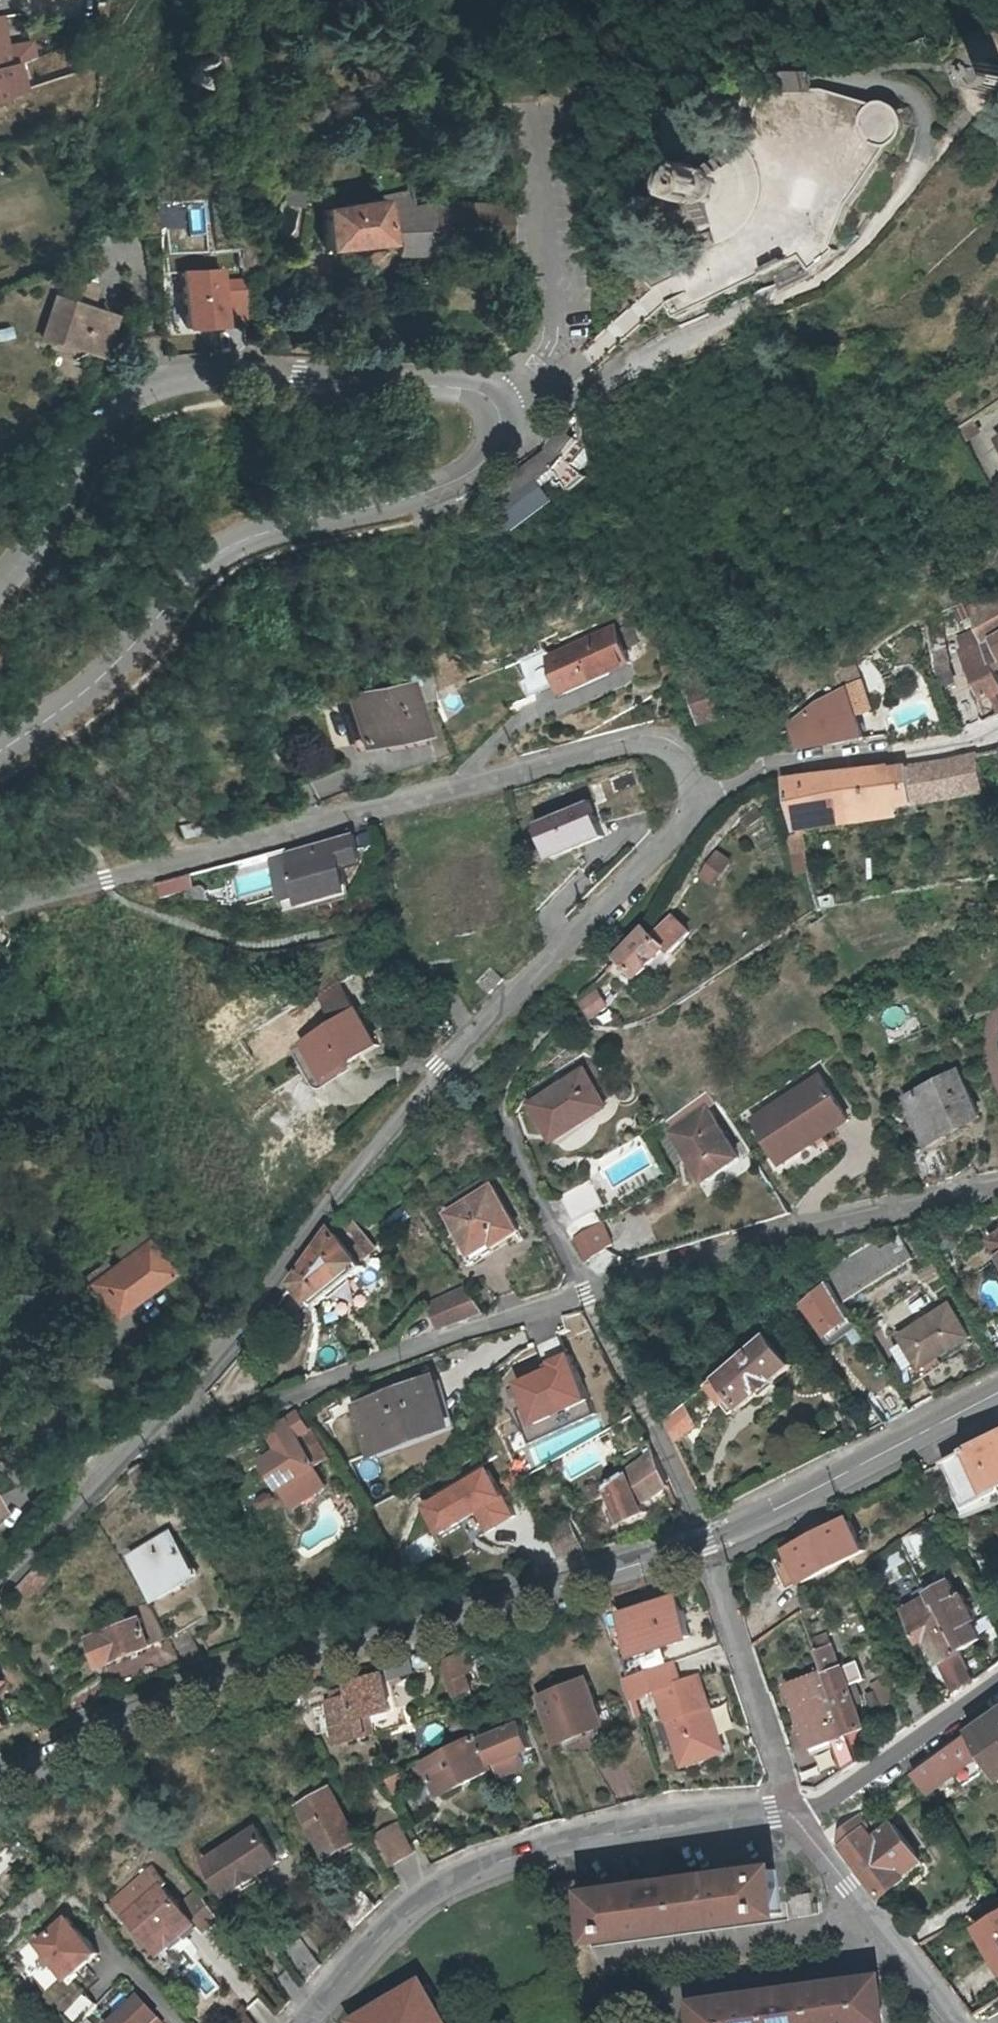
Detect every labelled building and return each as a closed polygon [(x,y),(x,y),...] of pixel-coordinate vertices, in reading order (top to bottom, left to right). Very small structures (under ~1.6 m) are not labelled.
[(14,86),(11,59),(4,61),(0,17),(0,91),(14,86)] [(989,92),(994,94),(997,92),(997,69),(986,73),(983,78),(989,92)] [(799,79),(797,97),(839,97),(838,78),(799,79)] [(870,105),(870,141),(900,141),(901,105),(870,105)] [(709,210),(714,211),(719,230),(730,227),(726,208),(730,204),(734,200),(735,194),(735,188),(733,183),(747,166),(737,158),(723,175),(718,174),(713,174),(708,175),(703,178),(700,182),(692,180),(690,191),(697,192),(698,198),(700,203),(704,207),(709,210)] [(431,249),(429,237),(425,202),(411,205),(409,191),(322,207),(325,247),(400,240),(401,252),(431,249)] [(506,206),(425,202),(429,237),(510,241),(506,206)] [(222,267),(177,270),(180,332),(244,328),(241,279),(222,281),(222,267)] [(112,312),(54,290),(38,329),(84,347),(100,342),(112,312)] [(973,446),(987,438),(978,424),(965,432),(973,446)] [(498,492),(508,505),(542,481),(555,471),(558,468),(562,464),(565,460),(580,439),(567,429),(549,454),(498,492)] [(594,478),(565,460),(562,464),(558,468),(576,491),(594,478)] [(556,500),(542,481),(508,505),(504,508),(518,528),(556,500)] [(972,623),(994,667),(997,665),(997,598),(963,606),(972,623)] [(561,679),(592,666),(595,671),(630,656),(617,622),(549,649),(561,679)] [(994,667),(972,623),(956,631),(963,644),(958,646),(989,715),(997,710),(997,674),(994,667)] [(525,673),(533,693),(555,683),(546,663),(525,673)] [(715,674),(689,681),(701,720),(726,713),(715,674)] [(844,685),(795,720),(798,729),(802,743),(835,739),(863,735),(844,685)] [(410,691),(350,708),(362,751),(422,735),(410,691)] [(792,745),(802,743),(798,729),(795,720),(787,726),(792,745)] [(792,809),(892,797),(966,789),(958,755),(894,765),(891,761),(884,765),(843,771),(792,776),(789,773),(785,775),(792,809)] [(894,808),(892,797),(792,809),(795,821),(894,808)] [(590,803),(533,825),(547,861),(604,839),(590,803)] [(186,839),(211,833),(207,820),(183,826),(186,839)] [(799,837),(795,821),(784,824),(788,839),(799,837)] [(803,858),(799,837),(788,839),(793,860),(803,858)] [(355,838),(271,859),(284,906),(350,889),(344,869),(362,865),(355,838)] [(717,849),(699,877),(718,889),(736,861),(717,849)] [(192,876),(156,884),(160,899),(195,890),(192,876)] [(620,954),(640,974),(666,947),(647,927),(620,954)] [(320,998),(333,1020),(354,1007),(341,985),(320,998)] [(598,988),(582,1003),(599,1022),(616,1007),(598,988)] [(333,1020),(306,1036),(327,1070),(375,1039),(354,1007),(333,1020)] [(311,1080),(327,1070),(306,1036),(290,1046),(311,1080)] [(542,1115),(549,1111),(558,1126),(601,1098),(584,1073),(593,1068),(585,1058),(575,1057),(526,1089),(542,1115)] [(957,1074),(905,1098),(928,1140),(978,1116),(957,1074)] [(824,1084),(758,1125),(784,1167),(851,1125),(824,1084)] [(703,1103),(674,1123),(697,1159),(692,1163),(702,1178),(737,1153),(703,1103)] [(697,1159),(674,1123),(668,1128),(692,1163),(697,1159)] [(590,1177),(558,1194),(571,1219),(602,1203),(590,1177)] [(489,1179),(442,1208),(470,1252),(517,1224),(489,1179)] [(357,1255),(372,1241),(342,1209),(330,1225),(291,1279),(313,1301),(362,1260),(357,1255)] [(571,1226),(585,1251),(612,1237),(599,1213),(571,1226)] [(141,1239),(86,1284),(110,1314),(165,1269),(141,1239)] [(821,1270),(826,1277),(840,1297),(892,1268),(874,1240),(821,1270)] [(850,1313),(840,1297),(826,1277),(803,1298),(828,1330),(850,1313)] [(465,1283),(431,1302),(440,1326),(485,1309),(465,1283)] [(950,1308),(900,1337),(920,1369),(970,1340),(950,1308)] [(714,1375),(738,1403),(790,1361),(764,1331),(741,1352),(714,1375)] [(516,1384),(542,1439),(604,1410),(578,1355),(516,1384)] [(434,1374),(359,1402),(375,1445),(450,1417),(434,1374)] [(671,1440),(692,1422),(682,1403),(662,1420),(671,1440)] [(269,1427),(281,1447),(289,1459),(272,1469),(289,1497),(323,1475),(316,1463),(329,1455),(300,1408),(269,1427)] [(943,1457),(967,1503),(997,1487),(997,1430),(943,1457)] [(651,1446),(608,1486),(624,1518),(643,1510),(640,1502),(667,1483),(651,1446)] [(289,1459),(281,1447),(264,1457),(272,1469),(289,1459)] [(494,1467),(423,1506),(443,1540),(481,1518),(492,1536),(523,1519),(494,1467)] [(289,1497),(292,1501),(327,1480),(323,1475),(289,1497)] [(847,1515),(785,1545),(800,1578),(862,1547),(847,1515)] [(170,1531),(130,1556),(156,1595),(195,1571),(170,1531)] [(41,1563),(17,1585),(28,1597),(52,1576),(41,1563)] [(948,1577),(926,1588),(975,1675),(988,1666),(974,1641),(981,1637),(970,1619),(975,1616),(961,1591),(957,1593),(948,1577)] [(957,1687),(975,1675),(926,1588),(923,1582),(908,1590),(913,1600),(901,1607),(919,1640),(929,1635),(957,1687)] [(678,1595),(623,1610),(636,1651),(690,1636),(678,1595)] [(100,1661),(167,1635),(144,1598),(120,1609),(124,1621),(88,1636),(100,1661)] [(183,1625),(167,1635),(183,1660),(202,1655),(183,1625)] [(813,1644),(821,1665),(846,1726),(863,1719),(846,1678),(863,1671),(856,1653),(837,1661),(827,1638),(813,1644)] [(464,1646),(441,1657),(455,1688),(470,1682),(463,1667),(472,1662),(464,1646)] [(676,1659),(622,1677),(631,1702),(654,1694),(679,1766),(727,1750),(700,1672),(682,1678),(676,1659)] [(815,1740),(829,1734),(846,1726),(821,1665),(790,1678),(815,1740)] [(883,1671),(868,1677),(878,1702),(894,1695),(883,1671)] [(352,1690),(333,1696),(328,1697),(338,1739),(356,1734),(405,1723),(401,1703),(391,1705),(383,1672),(350,1681),(352,1690)] [(585,1677),(544,1694),(563,1738),(603,1722),(585,1677)] [(352,1690),(350,1681),(326,1687),(328,1697),(333,1696),(352,1690)] [(518,1710),(481,1729),(495,1758),(531,1742),(518,1710)] [(970,1737),(985,1759),(997,1778),(997,1718),(970,1737)] [(857,1755),(846,1726),(829,1734),(842,1766),(847,1762),(857,1755)] [(428,1778),(435,1774),(444,1788),(493,1763),(476,1731),(419,1763),(428,1778)] [(929,1796),(985,1759),(970,1737),(969,1735),(914,1775),(929,1796)] [(326,1788),(298,1805),(331,1855),(358,1837),(326,1788)] [(227,1894),(243,1884),(259,1874),(283,1859),(256,1816),(237,1827),(243,1836),(206,1859),(227,1894)] [(388,1861),(413,1845),(396,1817),(371,1831),(388,1861)] [(881,1899),(904,1882),(901,1878),(918,1866),(889,1828),(872,1841),(854,1819),(838,1832),(837,1842),(881,1899)] [(161,1886),(162,1887),(166,1883),(151,1867),(113,1903),(126,1917),(161,1886)] [(645,1887),(595,1894),(600,1944),(784,1921),(777,1870),(738,1875),(737,1870),(722,1872),(722,1877),(659,1886),(659,1881),(645,1882),(645,1887)] [(262,1878),(259,1874),(243,1884),(245,1888),(262,1878)] [(157,1951),(161,1947),(177,1932),(179,1931),(184,1936),(196,1925),(179,1906),(162,1887),(161,1886),(126,1917),(157,1951)] [(179,1906),(196,1925),(204,1933),(220,1918),(198,1889),(179,1906)] [(812,1892),(794,1894),(797,1916),(815,1914),(812,1892)] [(65,1912),(32,1940),(68,1981),(101,1953),(65,1912)] [(995,1945),(997,1949),(997,1917),(980,1927),(991,1947),(995,1945)] [(166,1952),(182,1938),(177,1932),(161,1947),(166,1952)] [(321,1956),(301,1934),(286,1947),(308,1971),(321,1956)] [(162,1956),(166,1952),(161,1947),(157,1951),(162,1956)] [(435,1991),(380,2022),(454,2022),(435,1991)] [(699,2016),(700,2022),(886,2022),(881,1992),(699,2016)] [(107,2022),(164,2022),(136,1995),(107,2022)]
